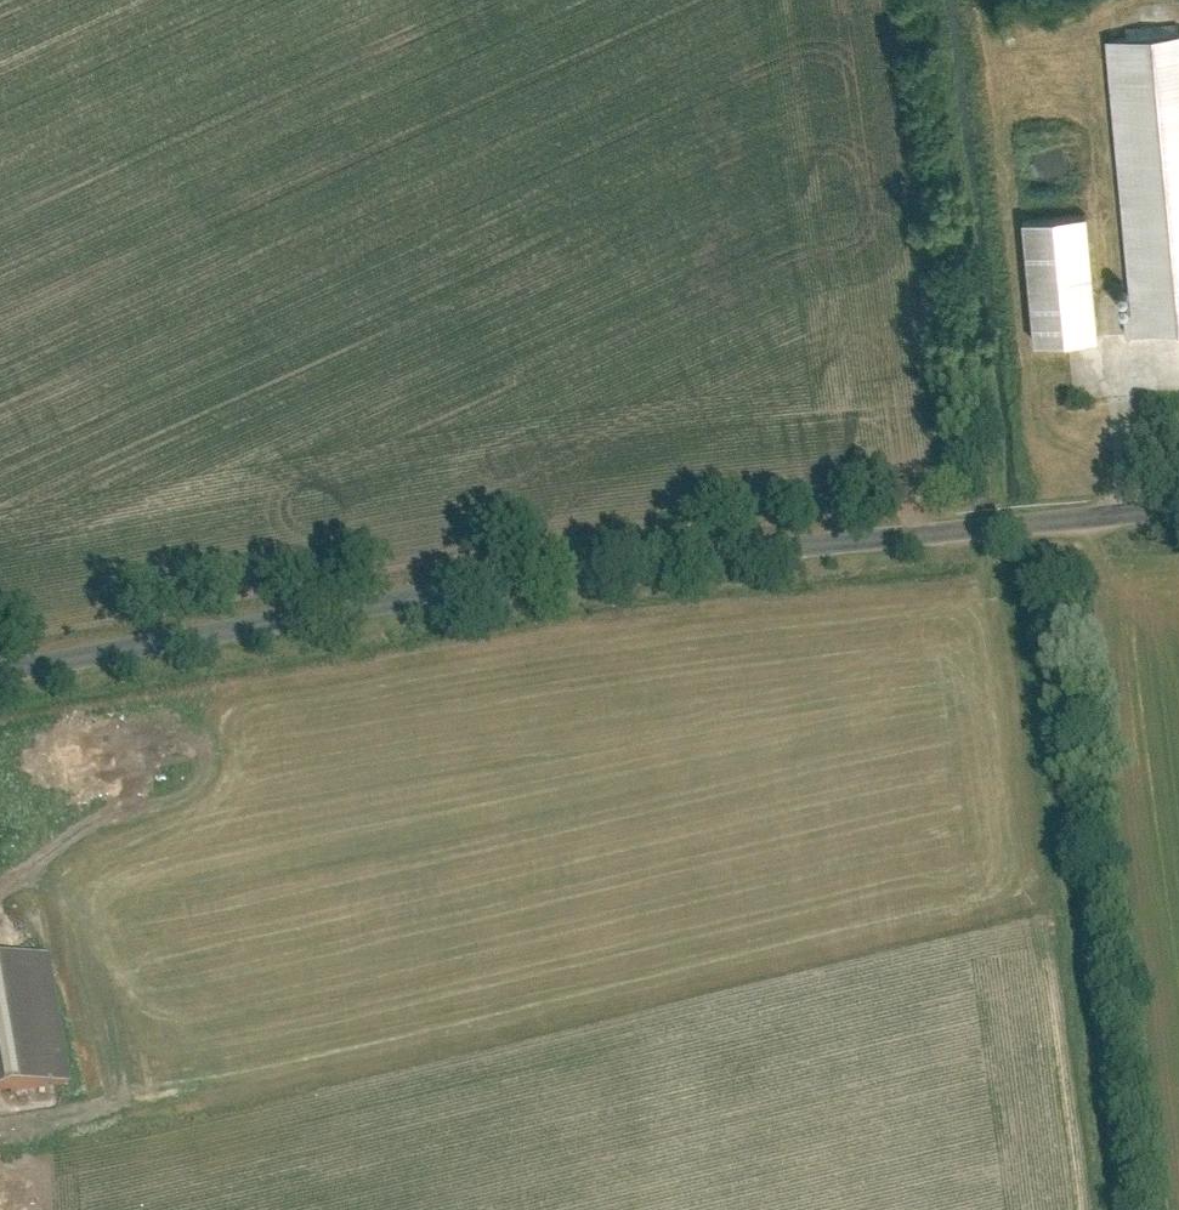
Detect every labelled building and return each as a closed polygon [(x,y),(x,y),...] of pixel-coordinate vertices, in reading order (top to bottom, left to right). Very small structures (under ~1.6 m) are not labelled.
[(1178,329),(1178,31),(1105,38),(1125,335),(1178,329)] [(1038,342),(1104,337),(1095,212),(1029,217),(1038,342)] [(0,964),(0,1094),(63,1084),(43,957),(0,964)]
